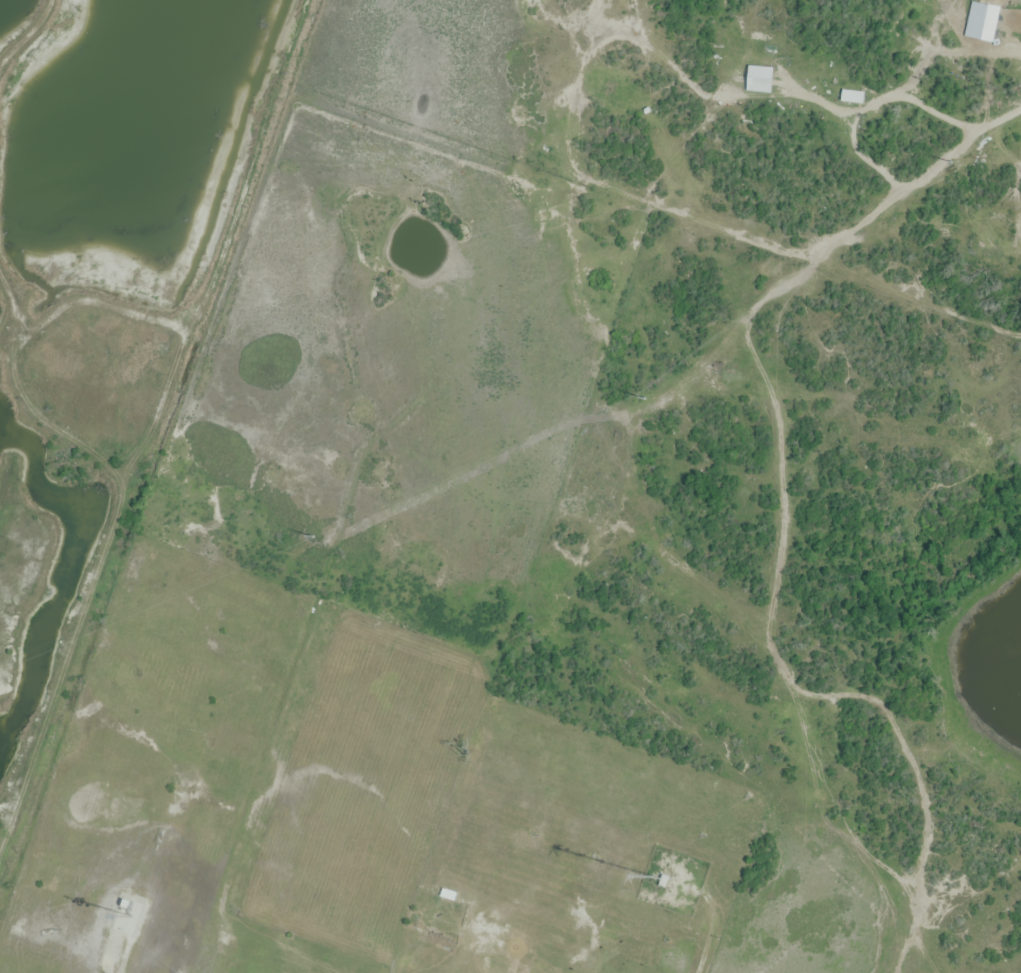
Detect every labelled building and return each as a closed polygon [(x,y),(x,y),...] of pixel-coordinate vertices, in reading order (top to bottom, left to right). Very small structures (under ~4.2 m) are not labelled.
[(863,91),(841,91),(841,105),(863,105),(863,91)] [(123,922),(131,905),(120,900),(112,918),(123,922)]
